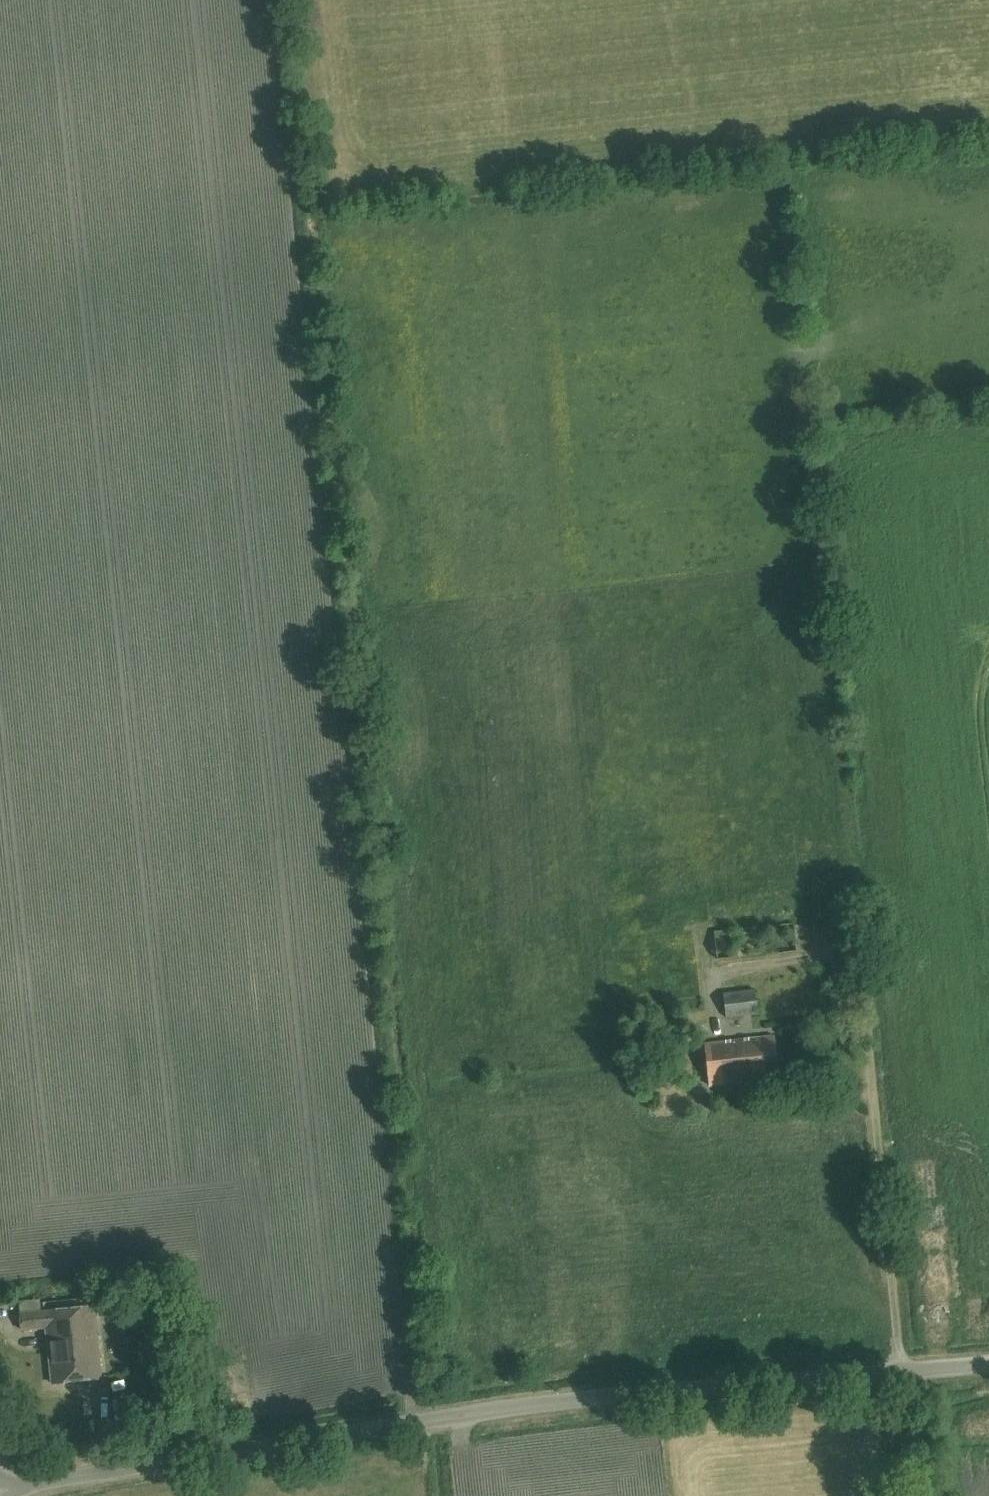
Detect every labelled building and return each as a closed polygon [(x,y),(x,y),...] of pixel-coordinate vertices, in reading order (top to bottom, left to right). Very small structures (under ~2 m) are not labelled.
[(726,1017),(756,1014),(754,990),(724,993),(726,1017)] [(709,1085),(777,1078),(773,1036),(705,1043),(709,1085)] [(51,1383),(101,1378),(93,1306),(19,1313),(21,1330),(45,1327),(51,1383)]
